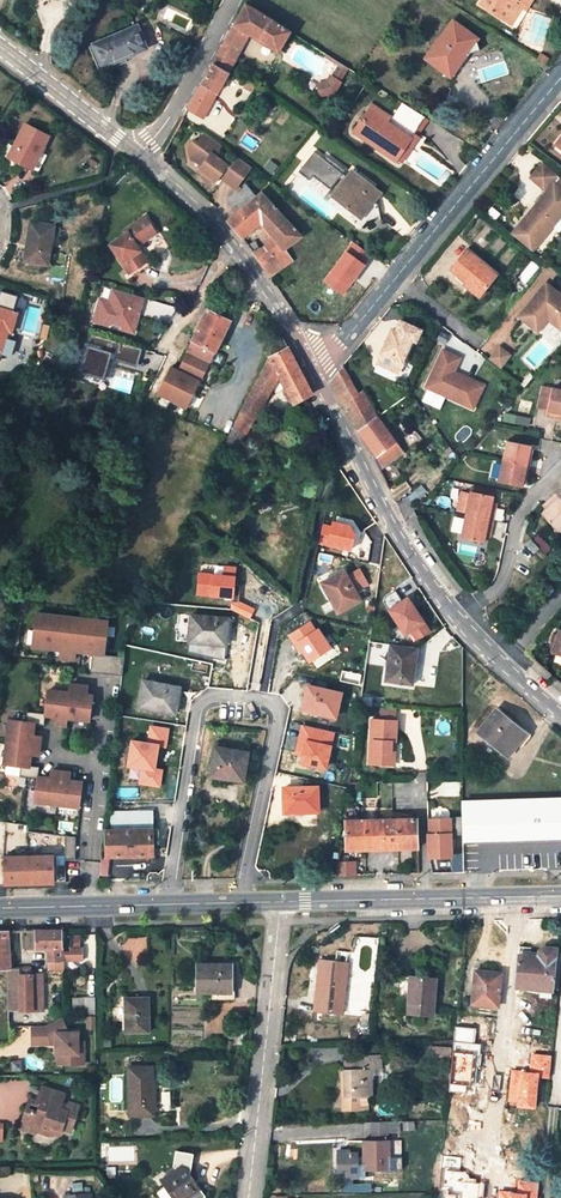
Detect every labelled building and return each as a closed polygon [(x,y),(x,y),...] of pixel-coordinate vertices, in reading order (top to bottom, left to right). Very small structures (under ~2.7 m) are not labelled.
[(479,5),(506,23),(517,6),(522,9),(525,11),(532,0),(482,0),(479,5)] [(227,73),(248,35),(277,53),(289,32),(245,4),(212,65),(227,73)] [(517,6),(506,23),(511,26),(522,9),(517,6)] [(459,10),(455,17),(462,22),(466,15),(459,10)] [(477,39),(452,21),(425,59),(444,73),(456,56),(461,60),(477,39)] [(145,48),(136,27),(94,45),(103,66),(124,58),(145,48)] [(103,66),(94,45),(88,47),(100,73),(126,63),(124,58),(103,66)] [(456,56),(444,73),(453,80),(465,63),(461,60),(456,56)] [(331,76),(340,82),(348,69),(339,63),(331,76)] [(187,110),(203,119),(227,73),(212,65),(187,110)] [(327,83),(318,85),(320,95),(334,92),(340,82),(331,76),(327,83)] [(246,81),(244,88),(252,92),(254,85),(246,81)] [(385,129),(364,115),(353,132),(395,161),(397,159),(401,161),(414,142),(410,140),(425,118),(402,103),(388,124),(385,129)] [(385,129),(388,124),(368,110),(364,115),(385,129)] [(49,137),(25,124),(12,149),(15,151),(11,159),(32,170),(41,153),(49,137)] [(234,187),(249,166),(203,132),(196,142),(192,139),(188,146),(189,156),(201,165),(197,170),(213,182),(218,174),(221,176),(220,177),(234,187)] [(381,192),(352,170),(346,178),(341,174),(344,171),(326,158),(323,161),(313,152),(297,173),(308,181),(312,177),(329,190),(338,179),(342,182),(334,193),(331,197),(332,198),(328,204),(365,232),(375,220),(383,217),(380,208),(373,202),(381,192)] [(41,153),(32,170),(35,172),(45,154),(41,153)] [(560,179),(560,171),(546,159),(543,164),(560,179)] [(545,236),(552,227),(560,217),(560,179),(543,164),(531,178),(548,192),(512,236),(532,252),(545,236)] [(312,177),(308,181),(326,194),(329,190),(312,177)] [(299,237),(260,193),(255,197),(245,185),(228,199),(238,212),(227,221),(238,235),(258,219),(275,240),(260,249),(254,242),(247,246),(269,278),(292,261),(284,250),(299,237)] [(126,269),(144,257),(147,261),(153,257),(143,242),(156,233),(145,216),(124,230),(126,233),(109,245),(126,269)] [(560,231),(560,217),(552,227),(559,233),(560,231)] [(59,227),(30,223),(24,261),(44,264),(47,246),(57,247),(59,227)] [(482,291),(496,274),(466,249),(450,268),(466,281),(468,279),(482,291)] [(129,274),(147,261),(144,257),(126,269),(129,274)] [(478,296),(482,291),(468,279),(466,281),(463,284),(478,296)] [(546,284),(526,308),(525,315),(521,320),(534,330),(544,317),(548,320),(554,319),(560,325),(560,296),(546,284)] [(100,297),(90,322),(135,334),(144,299),(114,289),(110,299),(100,297)] [(0,308),(0,351),(2,352),(8,332),(11,333),(17,313),(0,308)] [(184,411),(227,322),(206,311),(185,353),(185,354),(179,367),(172,363),(157,393),(182,405),(180,409),(184,411)] [(544,317),(534,330),(537,333),(548,320),(544,317)] [(548,320),(560,330),(560,325),(554,319),(548,320)] [(416,341),(421,330),(400,321),(396,331),(392,330),(377,362),(399,373),(404,361),(402,360),(412,339),(416,341)] [(238,430),(245,434),(278,376),(292,403),(310,394),(279,332),(278,333),(232,427),(238,430)] [(81,372),(109,379),(113,360),(138,366),(142,348),(90,335),(81,372)] [(500,344),(489,358),(502,367),(512,354),(500,344)] [(460,358),(443,350),(427,387),(473,408),(484,385),(454,372),(460,358)] [(377,417),(358,384),(354,386),(342,366),(331,383),(358,432),(376,457),(385,467),(400,456),(402,454),(404,453),(377,417)] [(546,410),(551,388),(540,386),(536,408),(546,410)] [(545,416),(558,418),(558,414),(560,414),(560,390),(551,388),(546,410),(545,416)] [(229,447),(236,435),(238,430),(232,427),(230,430),(228,435),(224,444),(229,447)] [(526,467),(530,446),(505,441),(501,462),(526,467)] [(394,502),(400,499),(385,467),(376,457),(373,459),(394,502)] [(501,462),(497,481),(522,487),(526,467),(501,462)] [(493,497),(469,492),(464,515),(492,521),(495,509),(490,508),(491,503),(493,497)] [(556,531),(560,526),(560,502),(554,494),(545,502),(549,506),(545,509),(540,514),(556,531)] [(415,509),(407,496),(400,499),(394,502),(404,521),(413,511),(415,509)] [(434,501),(427,498),(424,505),(431,507),(434,501)] [(459,539),(482,543),(484,536),(485,530),(490,532),(492,521),(464,515),(459,539)] [(318,545),(351,552),(355,534),(348,524),(331,521),(330,525),(323,524),(318,545)] [(524,544),(532,553),(538,548),(530,539),(524,544)] [(229,609),(250,619),(255,609),(239,602),(240,584),(234,583),(236,565),(222,564),(221,574),(196,572),(193,597),(230,600),(229,609)] [(358,600),(342,572),(332,577),(334,581),(324,587),(338,612),(358,600)] [(332,577),(322,583),(324,587),(334,581),(332,577)] [(408,635),(416,641),(431,631),(407,596),(385,610),(403,638),(408,635)] [(106,632),(108,617),(37,609),(35,621),(40,621),(38,640),(55,642),(55,638),(60,639),(59,642),(78,644),(79,641),(83,641),(83,645),(100,647),(102,632),(106,632)] [(227,619),(190,614),(187,641),(224,645),(227,619)] [(40,621),(35,621),(33,643),(66,646),(65,655),(79,656),(80,648),(93,650),(104,651),(106,632),(102,632),(100,647),(83,645),(83,641),(79,641),(78,644),(59,642),(60,639),(55,638),(55,642),(38,640),(40,621)] [(308,664),(332,649),(317,628),(315,629),(310,621),(287,635),(300,655),(301,653),(308,664)] [(558,631),(551,652),(560,655),(560,631),(558,631)] [(411,649),(389,645),(385,680),(411,684),(414,666),(409,665),(411,649)] [(125,653),(104,651),(93,650),(91,668),(123,672),(125,653)] [(365,678),(364,685),(363,690),(372,691),(372,686),(373,679),(365,678)] [(89,716),(92,691),(87,691),(88,682),(71,680),(70,688),(49,686),(46,709),(27,707),(26,718),(9,716),(4,759),(21,761),(19,771),(38,774),(35,797),(78,803),(81,778),(69,776),(70,768),(52,766),(51,774),(38,772),(39,763),(29,761),(31,749),(38,750),(41,732),(33,732),(34,719),(44,721),(46,711),(58,713),(57,720),(66,721),(67,714),(89,716)] [(179,687),(142,680),(137,706),(174,713),(179,687)] [(340,692),(308,685),(305,698),(308,699),(306,710),(334,717),(340,692)] [(397,716),(397,708),(381,708),(381,716),(397,716)] [(523,733),(495,710),(478,731),(506,754),(523,733)] [(396,719),(371,717),(368,762),(390,764),(391,740),(395,741),(396,719)] [(137,786),(161,789),(164,769),(155,768),(158,747),(166,749),(168,729),(149,726),(146,744),(129,741),(125,769),(140,771),(137,786)] [(334,733),(301,726),(292,763),(326,770),(334,733)] [(246,752),(214,747),(210,776),(224,778),(225,775),(242,778),(246,752)] [(288,812),(317,811),(316,787),(283,788),(283,800),(288,799),(288,812)] [(463,801),(464,833),(464,844),(560,840),(560,797),(463,801)] [(153,826),(152,810),(128,810),(106,811),(104,831),(107,856),(150,855),(149,827),(153,826)] [(450,817),(429,818),(429,833),(428,833),(428,856),(451,855),(450,817)] [(343,821),(344,850),(416,847),(415,818),(343,821)] [(76,838),(66,837),(66,860),(77,862),(76,838)] [(4,884),(54,882),(54,855),(49,855),(38,855),(3,856),(4,884)] [(334,876),(353,876),(352,861),(337,861),(335,875),(334,876)] [(62,952),(62,930),(34,931),(34,949),(48,949),(48,970),(62,970),(62,961),(62,952)] [(25,931),(26,949),(34,949),(34,931),(25,931)] [(10,970),(10,968),(12,968),(12,953),(8,953),(8,932),(0,932),(0,970),(7,970),(10,970)] [(553,958),(554,948),(542,946),(537,950),(536,956),(553,958)] [(69,952),(62,952),(62,961),(81,961),(81,949),(69,949),(69,952)] [(536,956),(519,954),(515,987),(540,990),(550,991),(550,989),(553,959),(553,958),(536,956)] [(341,1015),(347,962),(318,959),(317,969),(322,970),(321,977),(316,976),(312,1012),(341,1015)] [(560,960),(553,959),(550,989),(557,990),(560,960)] [(232,981),(232,964),(196,964),(196,992),(207,992),(207,1000),(229,1000),(229,980),(232,981)] [(475,971),(471,1004),(495,1007),(498,987),(499,975),(499,974),(475,971)] [(7,975),(7,1011),(42,1011),(41,974),(19,974),(19,975),(7,975)] [(508,988),(509,977),(499,975),(498,987),(508,988)] [(432,1015),(436,980),(408,977),(405,1013),(432,1015)] [(95,998),(83,998),(82,1015),(95,1015),(95,998)] [(147,1032),(147,999),(124,999),(124,1032),(147,1032)] [(94,1028),(95,1016),(87,1016),(86,1027),(94,1028)] [(60,1019),(44,1027),(30,1027),(31,1045),(48,1045),(48,1041),(54,1041),(54,1054),(61,1054),(61,1065),(83,1065),(83,1054),(77,1054),(76,1033),(65,1033),(65,1029),(60,1019)] [(472,1044),(459,1042),(457,1061),(469,1063),(472,1044)] [(448,1060),(449,1049),(430,1048),(429,1059),(448,1060)] [(352,1069),(340,1069),(341,1110),(367,1110),(367,1097),(371,1097),(370,1068),(380,1068),(380,1057),(361,1057),(362,1069),(352,1069)] [(362,1069),(361,1057),(352,1057),(352,1069),(362,1069)] [(152,1114),(150,1067),(127,1068),(129,1107),(129,1114),(129,1115),(152,1114)] [(43,1125),(51,1128),(49,1131),(59,1135),(61,1130),(69,1132),(79,1107),(69,1103),(68,1106),(62,1103),(64,1095),(42,1087),(36,1103),(39,1105),(36,1113),(26,1110),(20,1127),(30,1131),(42,1129),(43,1125)] [(387,1122),(369,1123),(369,1140),(387,1140),(387,1122)] [(485,1140),(487,1123),(470,1122),(468,1138),(485,1140)] [(42,1129),(30,1131),(47,1137),(49,1131),(51,1128),(43,1125),(42,1129)] [(397,1148),(397,1140),(387,1140),(369,1140),(363,1141),(363,1158),(357,1158),(357,1154),(348,1154),(348,1151),(337,1151),(338,1177),(364,1176),(364,1168),(388,1168),(388,1148),(397,1148)] [(199,1189),(182,1164),(159,1180),(164,1187),(171,1197),(186,1197),(199,1189)] [(28,1172),(19,1172),(18,1186),(28,1186),(28,1172)] [(85,1183),(72,1184),(73,1192),(86,1191),(85,1183)] [(161,1197),(171,1197),(164,1187),(157,1192),(161,1197)]
